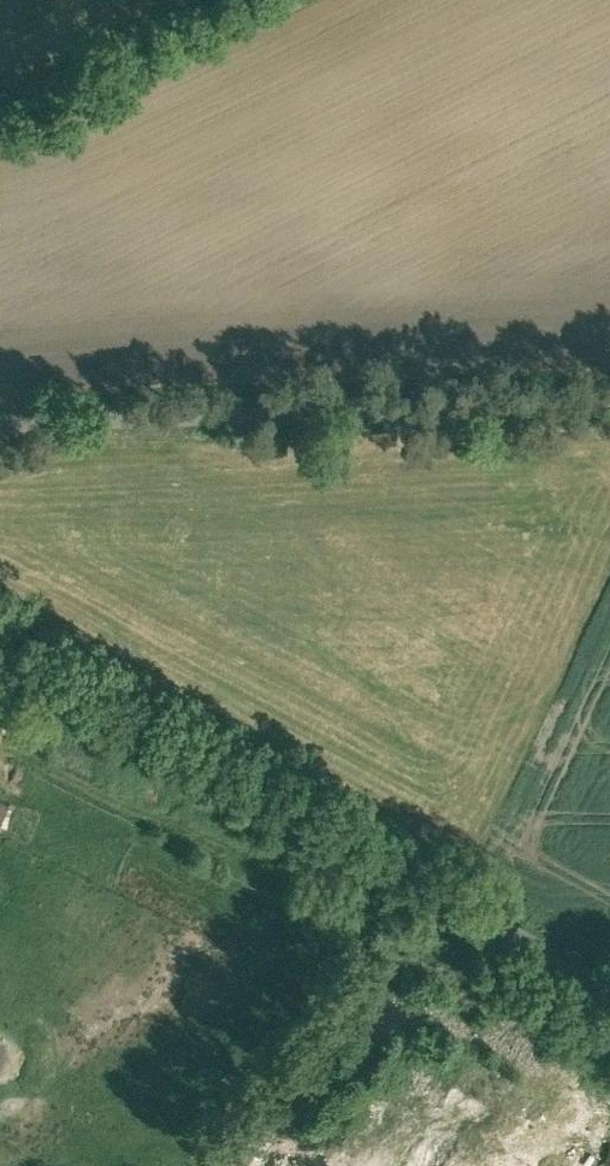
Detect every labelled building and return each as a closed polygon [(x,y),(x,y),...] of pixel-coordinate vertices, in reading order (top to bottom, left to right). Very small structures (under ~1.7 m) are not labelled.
[(0,798),(0,826),(11,803),(0,798)]
